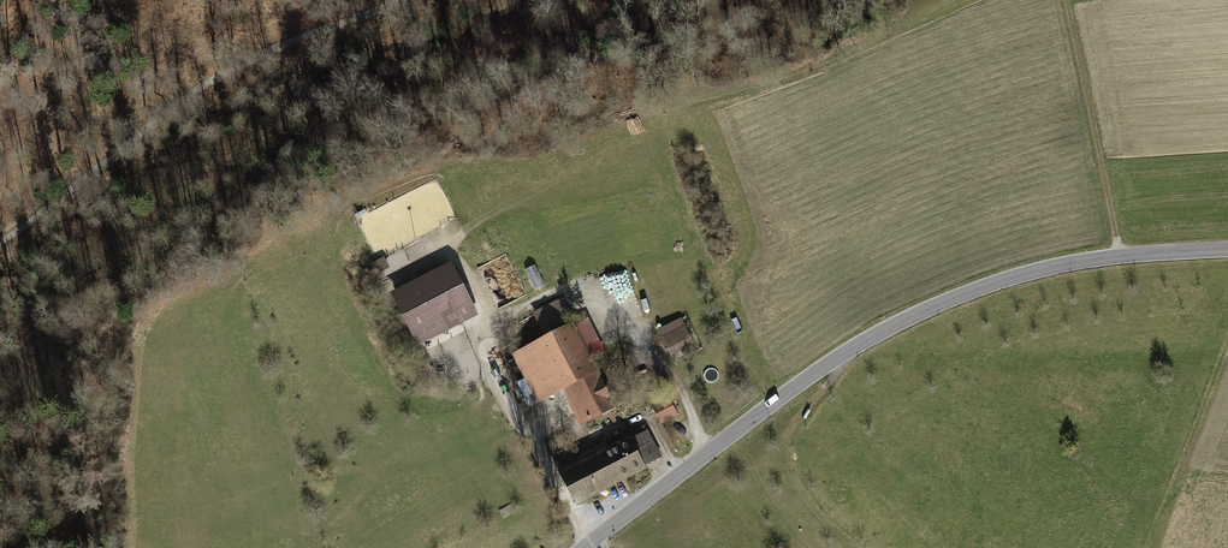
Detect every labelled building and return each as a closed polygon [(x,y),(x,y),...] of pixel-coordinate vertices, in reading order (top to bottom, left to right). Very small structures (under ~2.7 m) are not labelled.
[(299,204),(291,206),(293,214),(301,212),(299,204)] [(367,213),(365,209),(355,215),(357,219),(367,213)] [(382,273),(391,269),(385,257),(375,262),(382,273)] [(418,346),(481,314),(452,260),(390,292),(418,346)] [(534,290),(545,286),(535,265),(525,269),(534,290)] [(545,337),(574,323),(561,298),(532,312),(545,337)] [(662,338),(685,327),(681,317),(657,329),(662,338)] [(575,324),(592,359),(605,352),(588,318),(575,324)] [(563,391),(581,427),(617,409),(610,395),(592,359),(575,324),(574,323),(545,337),(512,354),(537,404),(563,391)] [(671,356),(694,344),(685,327),(662,338),(671,356)] [(623,389),(610,395),(617,409),(630,402),(623,389)] [(662,425),(678,415),(668,397),(651,407),(662,425)] [(595,451),(557,470),(576,507),(647,470),(645,467),(662,458),(646,427),(596,452),(595,451)]
